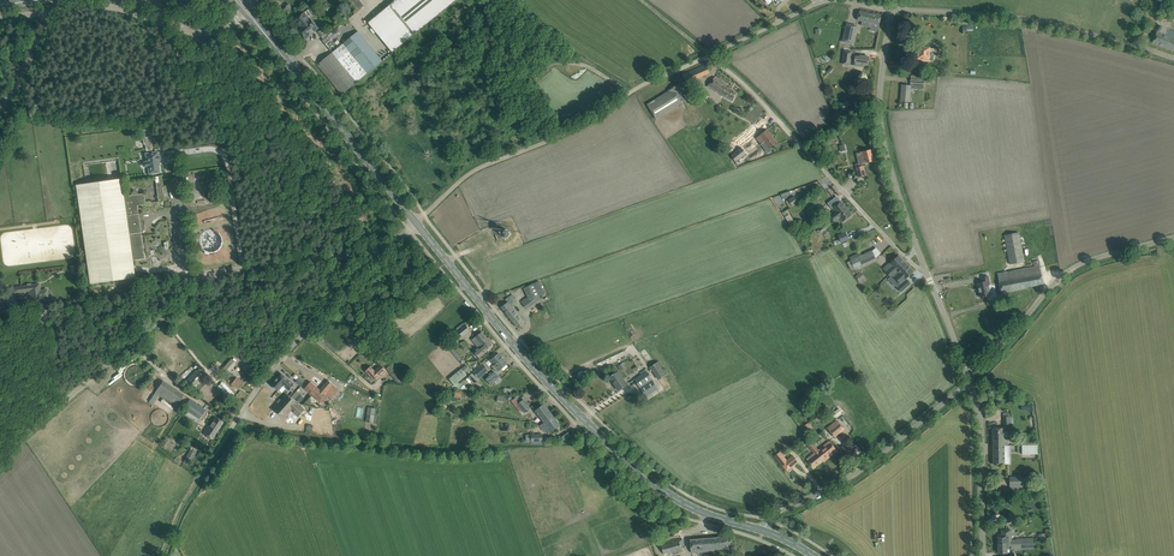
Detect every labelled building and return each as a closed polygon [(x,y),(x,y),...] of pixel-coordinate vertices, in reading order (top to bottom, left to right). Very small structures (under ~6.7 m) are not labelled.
[(358,11),(365,6),(360,0),(349,0),(358,11)] [(369,22),(373,27),(376,32),(392,52),(393,52),(457,0),(395,0),(391,4),(382,11),(369,22)] [(308,9),(299,17),(295,21),(301,29),(299,31),(306,39),(318,28),(310,19),(314,15),(308,9)] [(859,11),(858,20),(862,21),(865,22),(865,25),(871,26),(871,28),(870,30),(877,32),(880,15),(875,14),(872,14),(859,11)] [(846,23),(842,42),(853,44),(857,26),(846,23)] [(1155,37),(1153,43),(1173,51),(1173,32),(1170,30),(1167,36),(1157,32),(1155,37)] [(357,82),(382,61),(381,59),(358,31),(332,52),(357,82)] [(938,54),(938,49),(918,46),(916,59),(932,60),(933,59),(934,54),(938,54)] [(844,51),(842,64),(850,65),(852,52),(844,51)] [(332,52),(317,65),(342,95),(357,82),(332,52)] [(869,57),(863,56),(860,56),(860,57),(855,57),(854,67),(863,68),(863,64),(868,65),(869,57)] [(686,83),(710,73),(706,64),(682,75),(686,83)] [(924,77),(911,76),(911,85),(923,86),(924,77)] [(727,85),(715,77),(707,86),(721,95),(732,101),(737,93),(726,87),(727,85)] [(669,91),(647,104),(656,120),(678,106),(690,99),(680,83),(669,90),(669,91)] [(901,101),(909,101),(910,86),(902,85),(901,101)] [(701,103),(709,97),(706,93),(698,98),(701,103)] [(767,130),(757,138),(761,144),(768,153),(772,150),(770,147),(776,143),(771,137),(772,136),(767,130)] [(735,162),(755,146),(750,139),(740,147),(736,141),(731,145),(731,143),(726,146),(732,155),(729,156),(732,161),(734,159),(735,162)] [(871,150),(860,152),(862,163),(865,162),(865,163),(873,161),(871,150)] [(824,154),(821,156),(826,162),(825,163),(827,166),(833,161),(829,156),(831,155),(827,151),(824,154)] [(144,167),(147,167),(147,168),(148,174),(160,173),(159,166),(158,152),(145,154),(146,161),(144,162),(142,163),(142,164),(142,165),(143,167),(144,167)] [(863,166),(856,168),(858,177),(865,175),(863,166)] [(161,176),(155,177),(158,201),(164,200),(161,176)] [(144,193),(139,194),(138,193),(134,189),(131,194),(131,195),(123,196),(121,178),(76,185),(90,284),(135,277),(133,260),(145,258),(144,255),(141,232),(142,232),(143,229),(144,225),(143,225),(142,221),(143,220),(142,217),(140,214),(138,214),(137,206),(145,204),(144,193)] [(794,196),(788,200),(792,206),(798,202),(794,196)] [(832,218),(847,208),(844,204),(843,204),(841,201),(832,208),(834,211),(829,215),(832,218)] [(852,215),(847,208),(832,218),(835,222),(840,218),(842,221),(852,215)] [(819,234),(828,227),(826,224),(817,231),(819,234)] [(510,231),(509,230),(508,230),(507,229),(506,229),(505,229),(504,230),(503,230),(502,231),(501,232),(501,234),(502,235),(502,236),(503,237),(504,237),(505,238),(506,238),(507,238),(508,237),(509,237),(510,236),(510,235),(510,234),(510,232),(510,231)] [(841,242),(848,239),(846,232),(838,235),(841,242)] [(1019,232),(1004,235),(1009,264),(1024,261),(1019,232)] [(852,261),(849,262),(853,268),(874,258),(871,251),(851,260),(852,261)] [(898,256),(890,263),(893,266),(886,272),(891,277),(892,275),(893,275),(892,274),(905,263),(898,256)] [(1027,287),(1043,284),(1039,260),(1033,261),(1034,266),(997,273),(1001,293),(1027,288),(1027,287)] [(905,263),(892,274),(893,275),(895,277),(894,277),(900,284),(901,283),(902,284),(898,288),(901,292),(911,283),(907,279),(906,280),(905,279),(913,272),(905,263)] [(861,271),(855,275),(859,281),(865,277),(861,271)] [(977,283),(980,297),(990,295),(988,285),(990,284),(988,276),(982,277),(983,282),(977,283)] [(540,297),(534,283),(524,288),(528,296),(521,301),(527,309),(541,298),(540,297)] [(37,284),(13,287),(14,293),(29,291),(31,301),(40,299),(40,298),(48,297),(47,290),(47,289),(40,290),(39,284),(37,284)] [(509,316),(515,311),(512,307),(516,304),(513,299),(515,298),(512,295),(507,298),(509,301),(502,307),(509,316)] [(524,322),(515,311),(509,316),(518,327),(524,322)] [(465,325),(458,331),(462,336),(469,330),(465,325)] [(474,351),(471,353),(476,359),(479,357),(479,358),(488,350),(487,349),(493,344),(490,341),(489,342),(482,332),(477,336),(473,340),(478,346),(474,351)] [(499,353),(491,360),(494,364),(492,366),(496,370),(498,368),(499,370),(507,364),(499,353)] [(229,362),(220,371),(225,376),(236,364),(231,359),(229,362)] [(659,361),(650,367),(658,379),(667,374),(659,361)] [(488,371),(482,363),(473,372),(479,378),(479,379),(488,371)] [(386,368),(398,383),(401,384),(405,381),(392,364),(386,368)] [(453,375),(449,379),(456,387),(456,386),(457,386),(459,384),(459,383),(458,382),(463,378),(467,375),(472,371),(466,364),(453,375)] [(371,367),(370,367),(366,371),(374,380),(382,373),(384,375),(387,372),(381,365),(375,371),(371,367)] [(115,367),(96,385),(100,390),(120,372),(115,367)] [(205,377),(196,369),(184,382),(193,390),(205,377)] [(641,374),(634,379),(640,388),(652,380),(645,369),(640,372),(641,374)] [(490,375),(486,379),(491,385),(495,382),(500,377),(494,371),(494,372),(492,373),(490,375)] [(618,371),(615,373),(610,376),(615,384),(614,384),(618,390),(627,384),(618,371)] [(473,372),(470,374),(473,378),(476,381),(479,378),(473,372)] [(244,383),(230,373),(227,377),(230,378),(227,381),(231,384),(239,390),(244,383)] [(278,391),(283,385),(289,390),(294,385),(281,373),(271,384),(273,386),(272,387),(276,390),(277,389),(278,391)] [(299,377),(295,381),(300,385),(304,381),(299,377)] [(311,382),(305,388),(316,398),(320,401),(325,394),(327,391),(331,395),(337,388),(328,380),(322,387),(320,390),(311,382)] [(652,380),(640,388),(645,397),(658,388),(652,380)] [(176,407),(184,395),(163,381),(155,393),(176,407)] [(222,382),(218,386),(227,396),(232,392),(222,382)] [(504,384),(503,394),(511,395),(513,385),(504,384)] [(296,391),(293,395),(300,402),(304,398),(296,391)] [(279,404),(274,409),(284,418),(283,418),(285,419),(292,411),(298,417),(305,409),(299,404),(297,403),(287,394),(282,400),(280,399),(277,402),(279,404)] [(190,399),(182,413),(195,422),(196,421),(197,421),(201,416),(204,417),(206,414),(203,412),(205,409),(190,399)] [(523,399),(517,404),(524,413),(530,408),(523,399)] [(541,427),(554,416),(544,404),(535,411),(544,422),(540,425),(541,427)] [(378,409),(369,407),(366,422),(376,423),(378,409)] [(825,415),(821,410),(817,414),(821,419),(825,415)] [(554,416),(541,427),(545,432),(547,430),(550,433),(561,425),(554,416)] [(1013,424),(1013,416),(1004,416),(1004,424),(1013,424)] [(224,422),(219,419),(216,417),(209,427),(207,426),(203,433),(212,440),(224,422)] [(844,429),(837,420),(827,427),(834,437),(844,429)] [(998,428),(992,428),(993,442),(1004,442),(1004,445),(1008,445),(1008,442),(1008,439),(1004,439),(1004,431),(1004,428),(998,428)] [(571,436),(568,432),(561,437),(564,441),(571,436)] [(818,450),(826,460),(837,451),(829,441),(818,450)] [(1004,442),(993,442),(993,464),(999,464),(1004,464),(1004,445),(1004,442)] [(826,460),(818,450),(812,443),(809,446),(814,453),(806,459),(813,467),(822,459),(824,461),(826,460)] [(1038,445),(1022,445),(1022,455),(1038,454),(1038,445)] [(189,465),(196,452),(190,449),(183,462),(189,465)] [(782,461),(778,453),(763,461),(767,469),(782,461)] [(792,456),(782,464),(787,471),(798,462),(792,456)] [(788,472),(794,479),(800,475),(794,467),(788,472)] [(1009,477),(1009,486),(1023,486),(1023,477),(1009,477)] [(1018,543),(1018,539),(1016,539),(1016,540),(1012,540),(1011,530),(1001,530),(1001,534),(998,534),(998,544),(1002,544),(1002,543),(1018,543)] [(709,538),(710,551),(713,551),(713,549),(728,548),(727,537),(709,538)] [(684,545),(681,538),(660,543),(664,554),(682,549),(681,545),(684,545)] [(691,553),(710,551),(709,538),(690,540),(691,553)] [(1033,538),(1018,539),(1018,543),(1002,543),(1002,544),(998,544),(998,553),(1007,553),(1007,546),(1011,545),(1011,549),(1033,548),(1033,538)]
